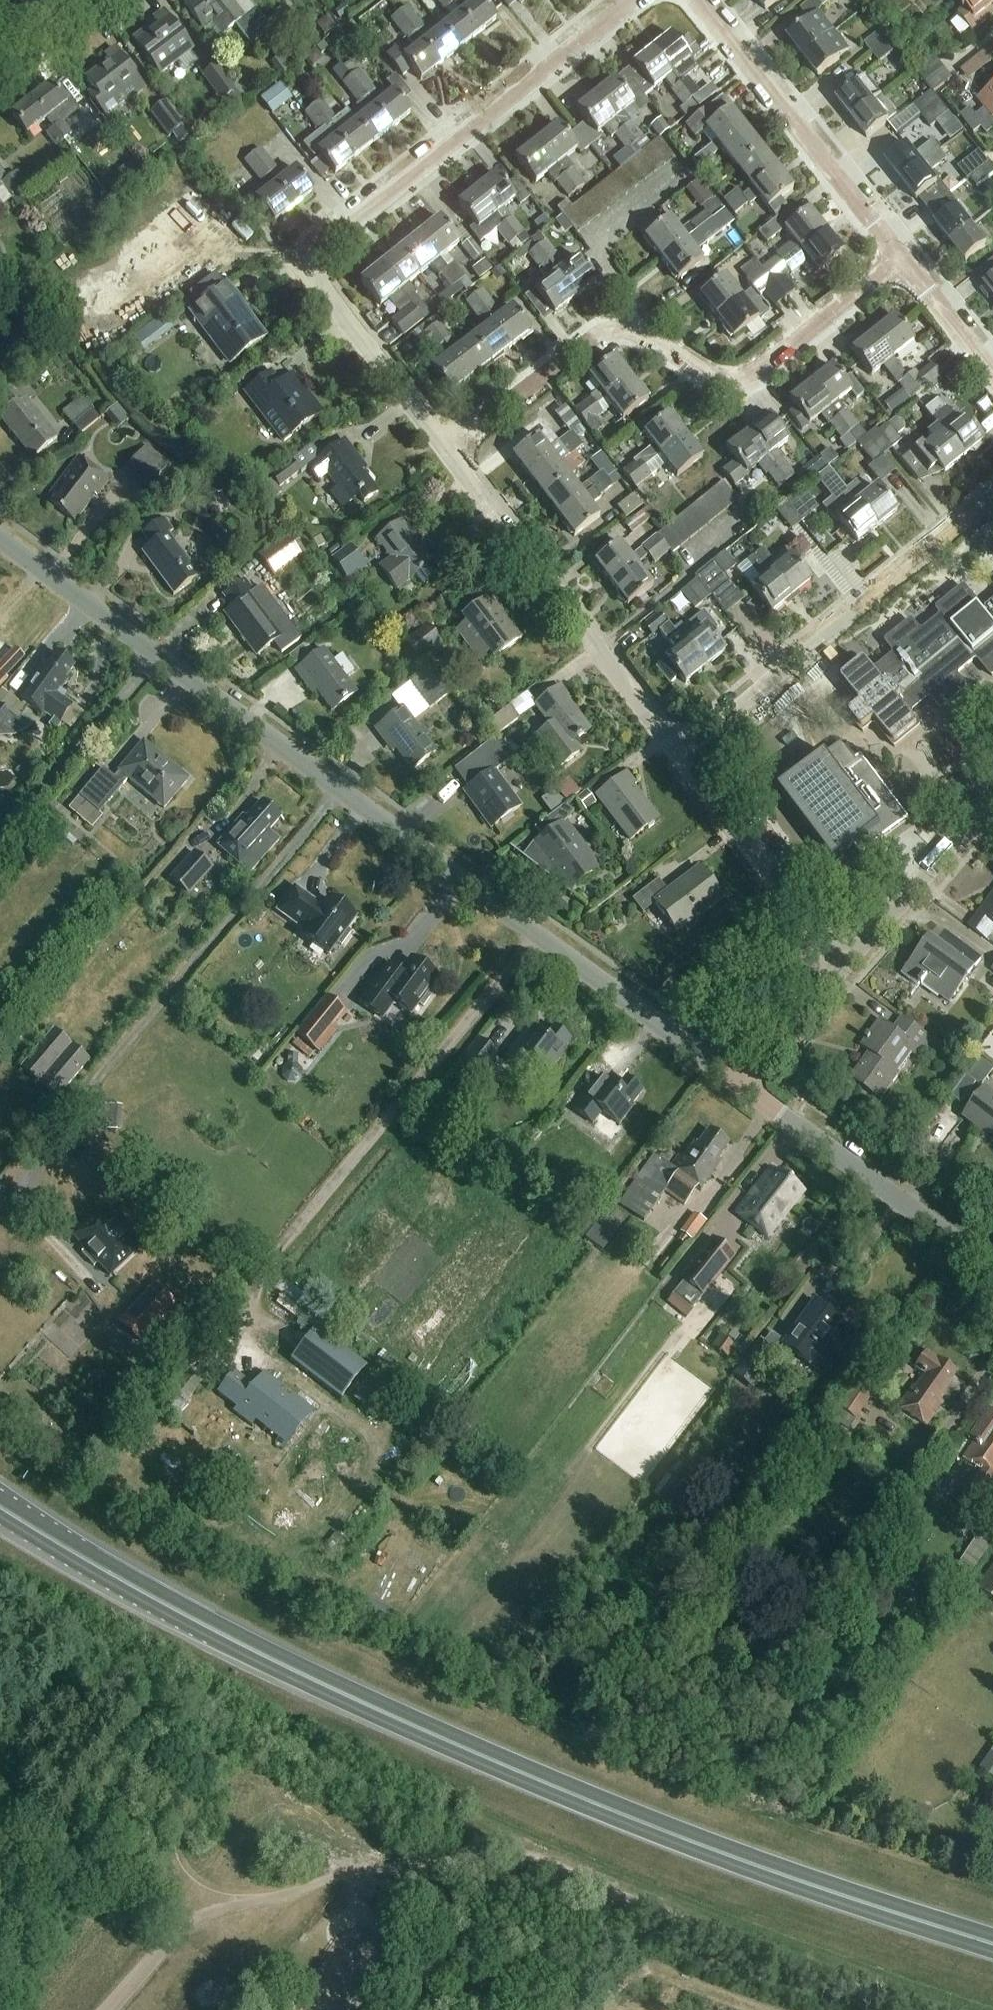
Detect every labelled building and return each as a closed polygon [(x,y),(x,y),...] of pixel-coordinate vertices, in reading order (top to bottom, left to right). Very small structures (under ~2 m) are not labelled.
[(255,9),(243,18),(234,5),(235,4),(232,0),(192,0),(186,5),(204,28),(213,22),(223,35),(236,25),(251,45),(271,30),(255,9)] [(444,9),(452,3),(452,2),(455,0),(437,0),(444,9)] [(452,2),(459,12),(477,34),(496,19),(481,0),(475,0),(467,6),(462,0),(455,0),(452,2)] [(777,0),(754,0),(763,11),(777,0)] [(822,8),(832,0),(815,0),(822,8)] [(957,1),(958,1),(965,10),(959,14),(973,32),(989,19),(985,14),(992,8),(992,6),(988,0),(956,0),(957,1)] [(345,4),(334,12),(340,19),(351,12),(345,4)] [(405,6),(390,18),(398,29),(413,17),(405,6)] [(136,41),(161,75),(193,50),(163,11),(154,19),(158,24),(136,41)] [(452,18),(440,27),(458,49),(477,34),(459,12),(452,18)] [(819,13),(807,23),(786,39),(801,58),(833,32),(819,13)] [(397,49),(387,57),(403,77),(411,70),(419,79),(439,64),(414,33),(421,27),(413,17),(398,29),(414,48),(403,57),(397,49)] [(317,25),(324,34),(334,26),(327,18),(317,25)] [(421,27),(414,33),(439,64),(458,49),(440,27),(439,28),(429,36),(421,27)] [(863,44),(871,54),(888,40),(880,30),(863,44)] [(834,33),(833,32),(801,58),(816,78),(850,51),(835,32),(834,33)] [(692,99),(698,106),(706,99),(688,77),(698,69),(690,60),(691,58),(671,33),(652,48),(692,99)] [(896,49),(888,40),(871,54),(878,63),(896,49)] [(653,89),(665,79),(673,89),(671,90),(684,106),(692,99),(652,48),(633,63),(653,89)] [(89,94),(101,109),(106,115),(128,98),(129,100),(145,87),(116,49),(106,57),(109,61),(86,79),(94,90),(89,94)] [(962,69),(970,80),(992,63),(992,57),(987,50),(962,69)] [(926,83),(943,69),(935,58),(917,71),(926,83)] [(343,66),(349,74),(356,69),(350,61),(343,66)] [(244,101),(217,64),(202,76),(222,102),(226,99),(235,111),(246,103),(244,101)] [(356,69),(349,75),(391,127),(410,112),(392,90),(380,100),(356,69)] [(943,69),(926,83),(933,93),(951,79),(943,69)] [(354,121),(372,143),(391,127),(349,75),(341,82),(357,102),(352,106),(360,115),(354,121)] [(836,101),(851,120),(881,96),(867,77),(857,85),(856,84),(836,101)] [(623,113),(633,104),(640,113),(650,105),(634,83),(624,91),(614,78),(596,93),(636,144),(644,138),(632,123),(631,124),(623,113)] [(47,119),(54,128),(64,141),(72,134),(62,121),(62,116),(58,110),(67,103),(52,84),(32,100),(47,119)] [(272,111),(289,99),(278,85),(263,95),(266,99),(264,101),(272,111)] [(975,117),(969,109),(960,116),(974,134),(981,129),(992,119),(992,87),(992,88),(977,100),(985,110),(975,117)] [(913,106),(920,115),(938,100),(931,92),(913,106)] [(597,133),(604,128),(611,138),(614,135),(627,151),(636,144),(596,93),(577,108),(597,133)] [(882,97),(881,96),(851,120),(866,139),(887,123),(873,105),(882,97)] [(28,134),(47,119),(32,100),(12,115),(28,134)] [(312,122),(327,110),(319,100),(304,112),(312,122)] [(948,113),(938,100),(920,115),(930,128),(948,113)] [(167,101),(150,113),(167,138),(172,135),(176,141),(189,132),(167,101)] [(695,137),(706,129),(716,142),(692,160),(697,167),(746,128),(730,108),(718,117),(710,107),(686,126),(695,137)] [(327,110),(312,122),(327,142),(316,151),(334,173),(353,158),(328,126),(335,120),(327,110)] [(669,129),(660,118),(650,126),(659,138),(669,129)] [(981,129),(987,136),(992,131),(992,119),(981,129)] [(353,158),(372,143),(354,121),(343,129),(335,120),(328,126),(353,158)] [(575,169),(566,158),(577,149),(581,154),(592,146),(578,128),(568,136),(558,123),(537,140),(557,165),(577,191),(585,185),(574,170),(575,169)] [(56,147),(64,141),(54,128),(45,134),(56,147)] [(712,157),(722,149),(737,168),(762,148),(746,128),(697,167),(703,175),(717,164),(712,157)] [(648,148),(663,167),(674,158),(659,139),(648,148)] [(557,165),(537,140),(516,157),(536,182),(549,172),(556,181),(555,182),(568,198),(577,191),(557,165)] [(933,143),(915,157),(906,146),(885,163),(900,182),(940,151),(933,143)] [(260,148),(252,155),(269,176),(277,169),(260,148)] [(639,155),(654,174),(663,167),(648,148),(639,155)] [(752,188),(777,168),(762,148),(737,168),(752,188)] [(940,151),(900,182),(916,202),(937,185),(928,174),(946,160),(940,151)] [(962,168),(969,178),(988,163),(981,153),(962,168)] [(260,183),(269,176),(252,155),(243,161),(260,183)] [(645,181),(654,174),(639,155),(630,162),(645,181)] [(636,188),(645,181),(630,162),(621,169),(636,188)] [(988,163),(969,178),(977,188),(992,176),(992,169),(988,163)] [(275,183),(292,206),(312,190),(294,168),(275,183)] [(749,206),(760,198),(774,216),(786,207),(780,199),(793,189),(777,168),(752,188),(753,189),(743,196),(742,196),(728,207),(734,215),(748,204),(749,206)] [(626,196),(636,188),(621,169),(611,177),(626,196)] [(17,173),(9,179),(20,194),(28,188),(17,173)] [(477,188),(517,238),(525,232),(513,216),(512,218),(505,209),(515,200),(520,206),(530,198),(515,179),(506,186),(496,173),(477,188)] [(617,203),(626,196),(611,177),(603,184),(617,203)] [(20,194),(9,179),(1,185),(0,184),(0,191),(2,189),(12,200),(20,194)] [(273,221),(292,206),(275,183),(255,199),(273,221)] [(607,211),(617,203),(603,184),(593,192),(607,211)] [(458,203),(476,225),(470,230),(480,244),(497,231),(508,245),(517,238),(477,188),(458,203)] [(723,201),(728,207),(742,196),(738,190),(723,201)] [(598,219),(607,211),(593,192),(583,199),(598,219)] [(588,227),(598,219),(583,199),(573,208),(588,227)] [(706,212),(681,231),(670,217),(644,237),(661,259),(687,238),(687,239),(696,233),(695,232),(724,210),(716,199),(703,209),(706,212)] [(557,208),(561,214),(570,207),(566,201),(557,208)] [(588,227),(573,208),(563,216),(578,235),(588,227)] [(950,244),(971,228),(955,208),(934,225),(950,244)] [(775,254),(777,256),(772,260),(762,268),(768,276),(827,230),(810,209),(784,229),(793,240),(775,254)] [(420,233),(459,283),(466,277),(446,253),(460,242),(440,217),(420,233)] [(781,232),(773,222),(758,234),(766,244),(781,232)] [(986,247),(971,228),(950,244),(965,263),(986,247)] [(785,277),(790,273),(792,275),(809,261),(818,272),(843,251),(827,230),(768,276),(786,298),(796,291),(785,277)] [(400,249),(420,274),(430,265),(439,277),(441,275),(452,289),(459,283),(420,233),(400,249)] [(577,255),(564,266),(547,242),(546,243),(540,235),(532,241),(550,264),(555,272),(575,298),(597,281),(577,255)] [(470,238),(460,246),(473,263),(483,255),(470,238)] [(687,238),(661,259),(677,280),(703,260),(687,239),(687,238)] [(541,270),(550,264),(532,241),(524,247),(541,270)] [(519,260),(528,254),(523,247),(514,254),(519,260)] [(380,264),(424,319),(430,314),(416,296),(418,294),(409,283),(420,274),(400,249),(380,264)] [(12,272),(0,258),(0,282),(12,272)] [(752,288),(768,276),(762,268),(761,268),(755,260),(740,271),(747,280),(746,280),(752,288)] [(424,319),(380,264),(361,280),(380,305),(388,299),(400,314),(391,321),(404,337),(425,320),(424,319)] [(553,314),(575,298),(555,272),(550,264),(541,270),(546,279),(534,288),(553,314)] [(498,265),(489,272),(496,281),(505,274),(498,265)] [(716,316),(742,296),(725,275),(700,295),(716,316)] [(753,289),(743,297),(742,296),(716,316),(734,338),(759,318),(769,310),(760,298),(765,294),(775,307),(786,298),(768,276),(752,288),(753,289)] [(466,278),(460,283),(465,290),(472,285),(466,278)] [(992,297),(992,299),(992,280),(979,291),(987,301),(992,297)] [(231,363),(264,337),(224,284),(190,310),(231,363)] [(474,296),(512,346),(531,331),(511,305),(499,314),(494,307),(495,306),(483,290),(474,296)] [(512,346),(474,296),(466,302),(483,326),(471,336),(491,362),(512,346)] [(144,347),(175,330),(167,315),(136,332),(144,347)] [(892,359),(893,359),(914,342),(893,316),(872,333),(892,359)] [(471,336),(450,352),(443,342),(451,336),(439,320),(430,327),(469,378),(491,362),(471,336)] [(450,392),(469,378),(430,327),(413,339),(421,349),(430,342),(442,358),(431,366),(450,392)] [(848,346),(851,350),(871,376),(883,366),(897,385),(899,384),(911,400),(919,393),(907,377),(893,359),(892,359),(872,333),(864,340),(861,336),(848,346)] [(580,417),(631,377),(615,356),(589,376),(600,391),(575,410),(580,417)] [(916,371),(907,377),(919,393),(941,377),(932,364),(919,375),(916,371)] [(846,411),(839,401),(851,391),(857,398),(864,393),(850,375),(843,381),(831,365),(810,382),(830,408),(831,408),(838,417),(846,411)] [(284,441),(322,412),(292,374),(280,383),(270,371),(245,391),(284,441)] [(598,419),(613,407),(621,419),(647,399),(631,377),(580,417),(594,436),(604,428),(598,419)] [(54,436),(22,397),(26,393),(15,381),(0,394),(0,402),(5,409),(0,413),(0,418),(31,455),(54,436)] [(788,399),(799,413),(792,418),(802,430),(820,416),(827,425),(829,423),(842,439),(850,433),(837,418),(838,417),(831,408),(830,408),(810,382),(788,399)] [(80,397),(62,412),(81,434),(98,418),(80,397)] [(962,417),(955,422),(937,400),(924,410),(938,427),(938,426),(963,457),(982,441),(962,417)] [(850,433),(858,443),(865,437),(846,411),(838,417),(837,418),(850,433)] [(639,439),(645,434),(650,441),(631,457),(634,461),(638,458),(644,466),(645,467),(660,454),(686,435),(669,413),(656,423),(652,418),(634,432),(639,439)] [(804,488),(776,450),(789,440),(768,414),(747,431),(788,483),(787,483),(796,495),(804,488)] [(879,432),(892,448),(902,441),(897,435),(904,430),(896,419),(879,432)] [(932,441),(924,447),(922,444),(911,452),(928,473),(937,465),(944,473),(963,457),(938,426),(938,427),(927,435),(932,441)] [(877,429),(867,437),(883,456),(892,448),(879,432),(877,429)] [(749,476),(747,473),(758,465),(766,476),(768,475),(779,490),(787,483),(788,483),(747,431),(726,448),(736,461),(723,471),(735,487),(749,476)] [(572,432),(549,449),(538,435),(512,454),(528,475),(576,437),(572,432)] [(850,434),(840,442),(846,451),(857,443),(850,434)] [(660,454),(668,464),(676,476),(702,456),(686,435),(660,454)] [(583,447),(576,437),(528,475),(543,495),(568,475),(560,464),(583,447)] [(873,463),(883,456),(867,437),(866,437),(865,437),(858,443),(873,463)] [(351,504),(349,501),(359,495),(364,503),(379,492),(359,465),(363,462),(352,448),(351,449),(343,440),(308,468),(319,482),(329,475),(338,487),(330,493),(343,509),(351,504)] [(145,444),(125,470),(149,489),(169,463),(145,444)] [(829,448),(818,457),(827,468),(837,460),(829,448)] [(881,482),(898,468),(886,453),(869,467),(881,482)] [(95,494),(106,479),(76,457),(66,470),(71,474),(64,483),(59,480),(49,493),(54,497),(49,503),(72,519),(92,492),(95,494)] [(622,470),(629,478),(644,466),(638,458),(634,461),(622,470)] [(280,486),(301,471),(293,461),(273,476),(280,486)] [(629,478),(636,488),(652,476),(645,467),(644,466),(629,478)] [(603,472),(580,489),(568,475),(543,495),(558,515),(607,477),(603,472)] [(607,477),(558,515),(574,535),(599,516),(591,505),(600,499),(599,497),(614,486),(607,477)] [(214,479),(211,483),(212,488),(217,491),(222,490),(225,486),(224,481),(219,478),(214,479)] [(280,493),(281,493),(270,479),(260,488),(271,500),(272,499),(276,504),(284,497),(280,493)] [(722,481),(712,489),(727,508),(737,501),(722,481)] [(846,490),(877,527),(896,511),(876,487),(867,494),(857,482),(846,490)] [(647,493),(643,487),(616,507),(625,519),(646,503),(641,497),(647,493)] [(718,516),(727,508),(712,489),(703,497),(718,516)] [(877,527),(846,490),(845,489),(823,507),(836,523),(839,520),(857,543),(877,527)] [(784,502),(801,522),(810,514),(793,495),(784,502)] [(709,524),(718,516),(703,497),(694,505),(709,524)] [(792,530),(801,522),(784,502),(775,510),(792,530)] [(700,531),(709,524),(694,505),(684,512),(700,531)] [(631,533),(654,516),(647,507),(624,524),(631,533)] [(691,538),(700,531),(684,512),(675,520),(691,538)] [(173,596),(199,576),(169,534),(174,531),(164,518),(141,535),(150,547),(141,553),(173,596)] [(398,588),(433,562),(409,530),(412,528),(405,519),(377,539),(392,557),(380,566),(398,588)] [(681,546),(691,538),(675,520),(666,527),(681,546)] [(656,535),(663,543),(669,551),(671,554),(681,546),(666,527),(656,535)] [(273,577),(303,552),(289,535),(258,559),(273,577)] [(663,543),(656,535),(641,548),(642,548),(631,556),(621,542),(595,562),(611,583),(637,563),(648,555),(647,555),(663,543)] [(663,543),(647,555),(648,555),(654,563),(669,551),(663,543)] [(368,568),(349,545),(331,559),(350,582),(368,568)] [(756,554),(790,597),(810,582),(790,557),(777,567),(763,549),(756,554)] [(724,551),(703,568),(734,607),(744,599),(724,575),(735,566),(724,551)] [(746,562),(761,580),(751,588),(771,613),(790,597),(756,554),(746,562)] [(653,585),(637,563),(611,583),(627,605),(653,585)] [(726,614),(734,607),(703,568),(693,576),(696,580),(680,592),(694,609),(711,596),(726,614)] [(225,614),(256,655),(272,643),(281,654),(300,639),(261,587),(255,592),(245,579),(224,595),(233,608),(225,614)] [(839,682),(860,707),(848,716),(862,733),(874,724),(894,748),(918,729),(907,715),(930,696),(941,710),(965,690),(954,677),(976,659),(976,658),(992,678),(992,677),(992,605),(982,614),(976,607),(962,590),(937,611),(942,618),(920,636),(910,623),(886,643),(897,655),(874,674),(864,662),(839,682)] [(492,595),(467,615),(461,619),(464,624),(457,630),(481,661),(494,651),(498,656),(521,639),(498,608),(500,606),(492,595)] [(659,614),(644,625),(652,636),(667,624),(659,614)] [(656,665),(670,682),(679,675),(685,683),(704,667),(674,631),(675,631),(669,623),(659,631),(675,650),(656,665)] [(428,625),(407,641),(421,659),(442,643),(428,625)] [(704,627),(695,634),(693,632),(690,634),(682,625),(675,631),(674,631),(704,667),(724,651),(704,627)] [(302,646),(288,656),(294,665),(308,654),(302,646)] [(356,693),(346,679),(355,673),(343,655),(333,662),(323,649),(295,671),(303,681),(307,678),(332,711),(356,693)] [(45,664),(20,699),(42,716),(44,713),(60,724),(73,706),(63,698),(66,695),(61,691),(68,681),(65,679),(74,667),(56,653),(47,666),(45,664)] [(429,667),(408,682),(428,709),(449,694),(429,667)] [(536,706),(551,725),(537,735),(561,766),(580,752),(573,742),(590,728),(567,698),(569,696),(562,686),(536,706)] [(27,706),(9,692),(0,704),(0,737),(17,736),(32,726),(19,715),(27,706)] [(482,724),(492,738),(518,718),(508,704),(482,724)] [(375,730),(383,741),(387,737),(411,769),(435,751),(404,709),(375,730)] [(494,771),(511,758),(492,740),(454,769),(454,770),(457,768),(471,786),(464,791),(491,827),(520,805),(494,771)] [(144,743),(115,778),(103,768),(80,796),(100,813),(129,779),(164,809),(188,780),(144,743)] [(841,743),(829,752),(791,781),(777,791),(782,797),(833,865),(839,860),(844,857),(854,848),(860,856),(890,834),(895,830),(908,820),(860,756),(855,760),(853,758),(841,743)] [(629,839),(657,818),(632,786),(635,783),(627,772),(596,796),(629,839)] [(556,788),(566,802),(573,797),(579,792),(569,778),(556,788)] [(922,782),(913,790),(923,801),(932,793),(922,782)] [(585,811),(595,803),(586,791),(576,799),(585,811)] [(92,829),(103,816),(79,796),(69,809),(92,829)] [(269,831),(281,818),(262,802),(247,820),(243,816),(218,844),(244,867),(249,872),(278,839),(269,831)] [(570,895),(577,886),(600,868),(565,822),(572,812),(564,805),(534,829),(543,837),(531,846),(533,849),(524,860),(570,895)] [(70,834),(59,846),(67,852),(77,840),(70,834)] [(194,851),(168,879),(188,897),(213,869),(194,851)] [(699,868),(667,892),(659,880),(632,900),(642,914),(656,904),(676,931),(721,898),(699,868)] [(347,930),(355,918),(349,914),(351,911),(338,901),(336,904),(329,899),(322,909),(295,889),(278,912),(306,932),(303,936),(328,955),(337,943),(342,946),(352,933),(347,930)] [(968,927),(988,941),(992,934),(992,892),(968,927)] [(940,999),(944,993),(951,998),(980,960),(949,937),(942,947),(929,938),(903,972),(919,984),(918,985),(920,987),(921,986),(940,999)] [(428,992),(438,979),(431,974),(433,972),(420,962),(418,965),(412,960),(402,974),(390,965),(362,1004),(382,1019),(392,1006),(398,1005),(411,1015),(419,1004),(424,1008),(433,995),(428,992)] [(327,996),(297,1033),(314,1046),(344,1009),(327,996)] [(898,1073),(912,1055),(918,1059),(932,1040),(901,1018),(893,1031),(879,1021),(861,1047),(870,1053),(851,1079),(881,1100),(900,1074),(898,1073)] [(564,1055),(562,1054),(572,1041),(555,1028),(547,1038),(531,1025),(504,1058),(523,1073),(533,1061),(549,1074),(564,1055)] [(55,1099),(57,1101),(90,1062),(53,1030),(20,1069),(29,1078),(55,1099)] [(498,1053),(478,1037),(460,1060),(463,1063),(460,1067),(473,1077),(477,1073),(481,1076),(498,1053)] [(282,1067),(282,1075),(287,1081),(295,1081),(300,1076),(301,1069),(296,1063),(296,1054),(289,1053),(288,1062),(282,1067)] [(951,1098),(960,1105),(981,1076),(986,1080),(992,1071),(992,1068),(980,1059),(951,1098)] [(631,1106),(642,1093),(625,1080),(617,1090),(601,1077),(575,1110),(593,1124),(603,1111),(620,1125),(633,1108),(631,1106)] [(984,1089),(963,1117),(979,1129),(981,1127),(992,1136),(992,1096),(984,1089)] [(710,1131),(698,1146),(695,1144),(676,1171),(655,1155),(619,1202),(644,1221),(666,1192),(684,1205),(698,1187),(701,1189),(721,1162),(718,1159),(729,1145),(710,1131)] [(805,1193),(779,1172),(777,1173),(772,1169),(737,1213),(768,1238),(805,1193)] [(100,1214),(74,1239),(86,1252),(82,1256),(95,1270),(99,1266),(109,1276),(136,1251),(126,1240),(128,1239),(115,1225),(113,1227),(100,1214)] [(691,1221),(677,1239),(689,1248),(703,1231),(691,1221)] [(612,1239),(594,1226),(584,1239),(602,1252),(612,1239)] [(703,1296),(735,1256),(713,1237),(680,1277),(703,1296)] [(143,1343),(180,1301),(156,1281),(120,1322),(143,1343)] [(283,1281),(276,1290),(283,1296),(277,1304),(295,1319),(302,1310),(306,1313),(313,1304),(283,1281)] [(691,1311),(672,1296),(667,1302),(686,1317),(691,1311)] [(831,1359),(824,1354),(820,1351),(842,1322),(814,1302),(782,1345),(820,1374),(831,1359)] [(366,1368),(318,1331),(292,1364),(340,1401),(366,1368)] [(730,1360),(739,1350),(720,1334),(711,1344),(730,1360)] [(773,1361),(754,1347),(733,1374),(752,1388),(773,1361)] [(893,1353),(887,1361),(898,1369),(904,1361),(893,1353)] [(943,1405),(938,1401),(957,1374),(927,1353),(915,1370),(924,1376),(915,1389),(912,1387),(899,1406),(927,1427),(943,1405)] [(163,1379),(188,1398),(202,1381),(178,1361),(163,1379)] [(307,1407),(266,1375),(254,1390),(233,1373),(217,1394),(238,1411),(236,1414),(277,1446),(307,1407)] [(834,1420),(847,1429),(876,1388),(859,1375),(837,1405),(842,1408),(834,1420)] [(387,1390),(371,1377),(354,1399),(370,1412),(387,1390)] [(989,1404),(969,1433),(978,1439),(965,1458),(983,1471),(971,1488),(985,1497),(992,1485),(992,1407),(989,1404)] [(692,1451),(686,1458),(693,1463),(698,1456),(692,1451)] [(666,1475),(651,1494),(660,1501),(675,1482),(666,1475)] [(985,1519),(992,1525),(992,1506),(985,1519)] [(992,1600),(992,1564),(976,1587),(992,1600)] [(980,1768),(992,1777),(992,1749),(980,1768)]
